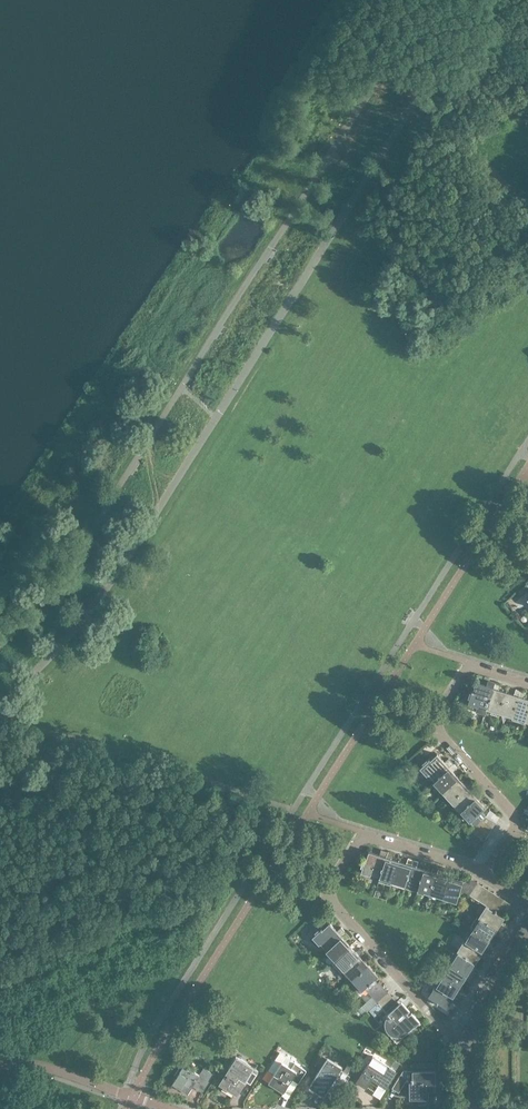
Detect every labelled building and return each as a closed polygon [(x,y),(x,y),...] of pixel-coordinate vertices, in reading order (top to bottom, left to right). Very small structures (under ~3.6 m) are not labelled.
[(487,706),(494,682),(489,680),(486,687),(484,686),(485,685),(476,682),(474,690),(471,690),(470,691),(472,692),(469,703),(478,706),(479,704),(487,706)] [(500,710),(506,693),(506,691),(499,689),(500,684),(494,682),(487,706),(500,710)] [(513,714),(521,691),(516,688),(514,694),(506,691),(506,693),(500,710),(513,714)] [(527,712),(527,698),(524,697),(526,692),(521,691),(513,714),(526,718),(527,712)] [(435,780),(453,763),(449,758),(443,762),(442,761),(443,760),(437,753),(431,759),(429,757),(427,758),(429,760),(420,767),(427,775),(428,773),(435,780)] [(458,776),(453,770),(457,767),(453,763),(435,780),(444,790),(458,776)] [(453,800),(471,783),(468,779),(464,782),(458,776),(444,790),(453,800)] [(462,810),(477,796),(471,790),(475,786),(471,783),(453,800),(462,810)] [(481,810),(486,806),(477,796),(462,810),(471,820),(474,817),(481,810)] [(478,822),(480,820),(484,813),(481,810),(474,817),(478,822)] [(495,821),(487,816),(484,813),(480,820),(491,827),(495,821)] [(491,827),(480,820),(478,822),(476,825),(488,832),(491,827)] [(488,832),(476,825),(473,831),(484,838),(488,832)] [(484,838),(473,831),(469,836),(481,843),(484,838)] [(481,843),(469,836),(465,842),(477,849),(481,843)] [(379,875),(387,851),(381,849),(379,856),(377,855),(377,853),(369,851),(366,859),(364,859),(363,860),(365,861),(361,872),(371,875),(372,873),(379,875)] [(393,879),(398,862),(399,860),(391,858),(393,853),(387,851),(379,875),(393,879)] [(406,884),(413,860),(408,857),(407,863),(399,860),(398,862),(393,879),(406,884)] [(418,888),(424,871),(424,868),(417,866),(418,861),(413,860),(406,884),(418,888)] [(431,892),(439,868),(434,866),(432,871),(424,868),(424,871),(418,888),(431,892)] [(444,896),(449,879),(450,877),(442,874),(444,869),(439,868),(431,892),(444,896)] [(459,892),(463,880),(458,879),(457,879),(450,877),(449,879),(444,896),(457,900),(460,892),(459,892)] [(469,894),(476,883),(470,879),(468,882),(469,882),(465,888),(464,891),(465,892),(469,894)] [(465,888),(469,882),(468,882),(463,880),(459,892),(460,892),(461,892),(461,890),(464,891),(465,888)] [(475,898),(482,887),(476,883),(469,894),(475,898)] [(480,901),(487,890),(482,887),(475,898),(480,901)] [(486,905),(493,894),(487,890),(480,901),(486,905)] [(491,908),(498,897),(493,894),(486,905),(488,906),(491,908)] [(497,912),(504,901),(498,897),(491,908),(497,912)] [(503,915),(510,904),(504,901),(497,912),(503,915)] [(497,912),(491,908),(488,906),(481,917),(502,931),(505,927),(500,924),(505,917),(503,915),(497,912)] [(502,931),(481,917),(473,929),(490,939),(495,933),(499,936),(502,931)] [(327,949),(346,932),(341,926),(336,931),(334,930),(336,928),(330,922),(323,928),(321,926),(320,927),(321,928),(312,936),(319,944),(321,942),(327,949)] [(486,946),(490,939),(473,929),(466,940),(487,953),(491,949),(486,946)] [(351,945),(346,939),(350,935),(346,932),(327,949),(336,959),(351,945)] [(487,953),(466,940),(459,951),(476,962),(480,955),(485,958),(487,953)] [(345,969),(363,952),(360,947),(356,951),(351,945),(336,959),(345,969)] [(472,969),(476,962),(459,951),(452,963),(473,976),(476,972),(472,969)] [(354,978),(369,965),(364,959),(368,955),(363,952),(345,969),(354,978)] [(473,976),(452,963),(445,974),(462,985),(466,978),(471,981),(473,976)] [(374,978),(376,977),(378,975),(369,965),(354,978),(363,988),(364,988),(368,991),(370,989),(378,982),(374,978)] [(457,991),(462,985),(445,974),(438,985),(459,998),(462,994),(457,991)] [(372,996),(382,987),(378,982),(370,989),(368,991),(372,996)] [(459,998),(438,985),(430,997),(437,1001),(436,1002),(437,1003),(438,1002),(447,1007),(452,1000),(456,1003),(459,998)] [(377,1001),(387,992),(382,987),(372,996),(377,1001)] [(381,1006),(391,997),(387,992),(377,1001),(381,1006)] [(386,1011),(396,1002),(391,997),(381,1006),(386,1011)] [(415,1026),(420,1021),(412,1012),(409,1014),(400,1003),(399,1004),(399,1003),(387,1014),(389,1016),(389,1017),(388,1020),(387,1022),(387,1025),(389,1028),(386,1031),(397,1042),(407,1033),(407,1032),(414,1025),(415,1026)] [(298,1083),(306,1070),(280,1053),(269,1070),(274,1074),(269,1082),(284,1091),(292,1079),(293,1080),(293,1079),(298,1083)] [(340,1091),(350,1075),(341,1069),(343,1066),(328,1057),(309,1086),(324,1095),(331,1085),(340,1091)] [(386,1086),(396,1070),(382,1061),(377,1068),(369,1063),(358,1080),(366,1085),(369,1081),(377,1086),(380,1082),(386,1086)] [(251,1083),(258,1070),(252,1067),(250,1071),(235,1062),(222,1082),(237,1092),(245,1079),(251,1083)] [(203,1091),(214,1074),(204,1067),(199,1074),(184,1065),(173,1082),(188,1092),(193,1084),(203,1091)] [(436,1089),(435,1070),(413,1070),(413,1078),(407,1078),(401,1073),(392,1087),(399,1092),(406,1081),(410,1081),(410,1098),(429,1098),(429,1089),(436,1089)]
